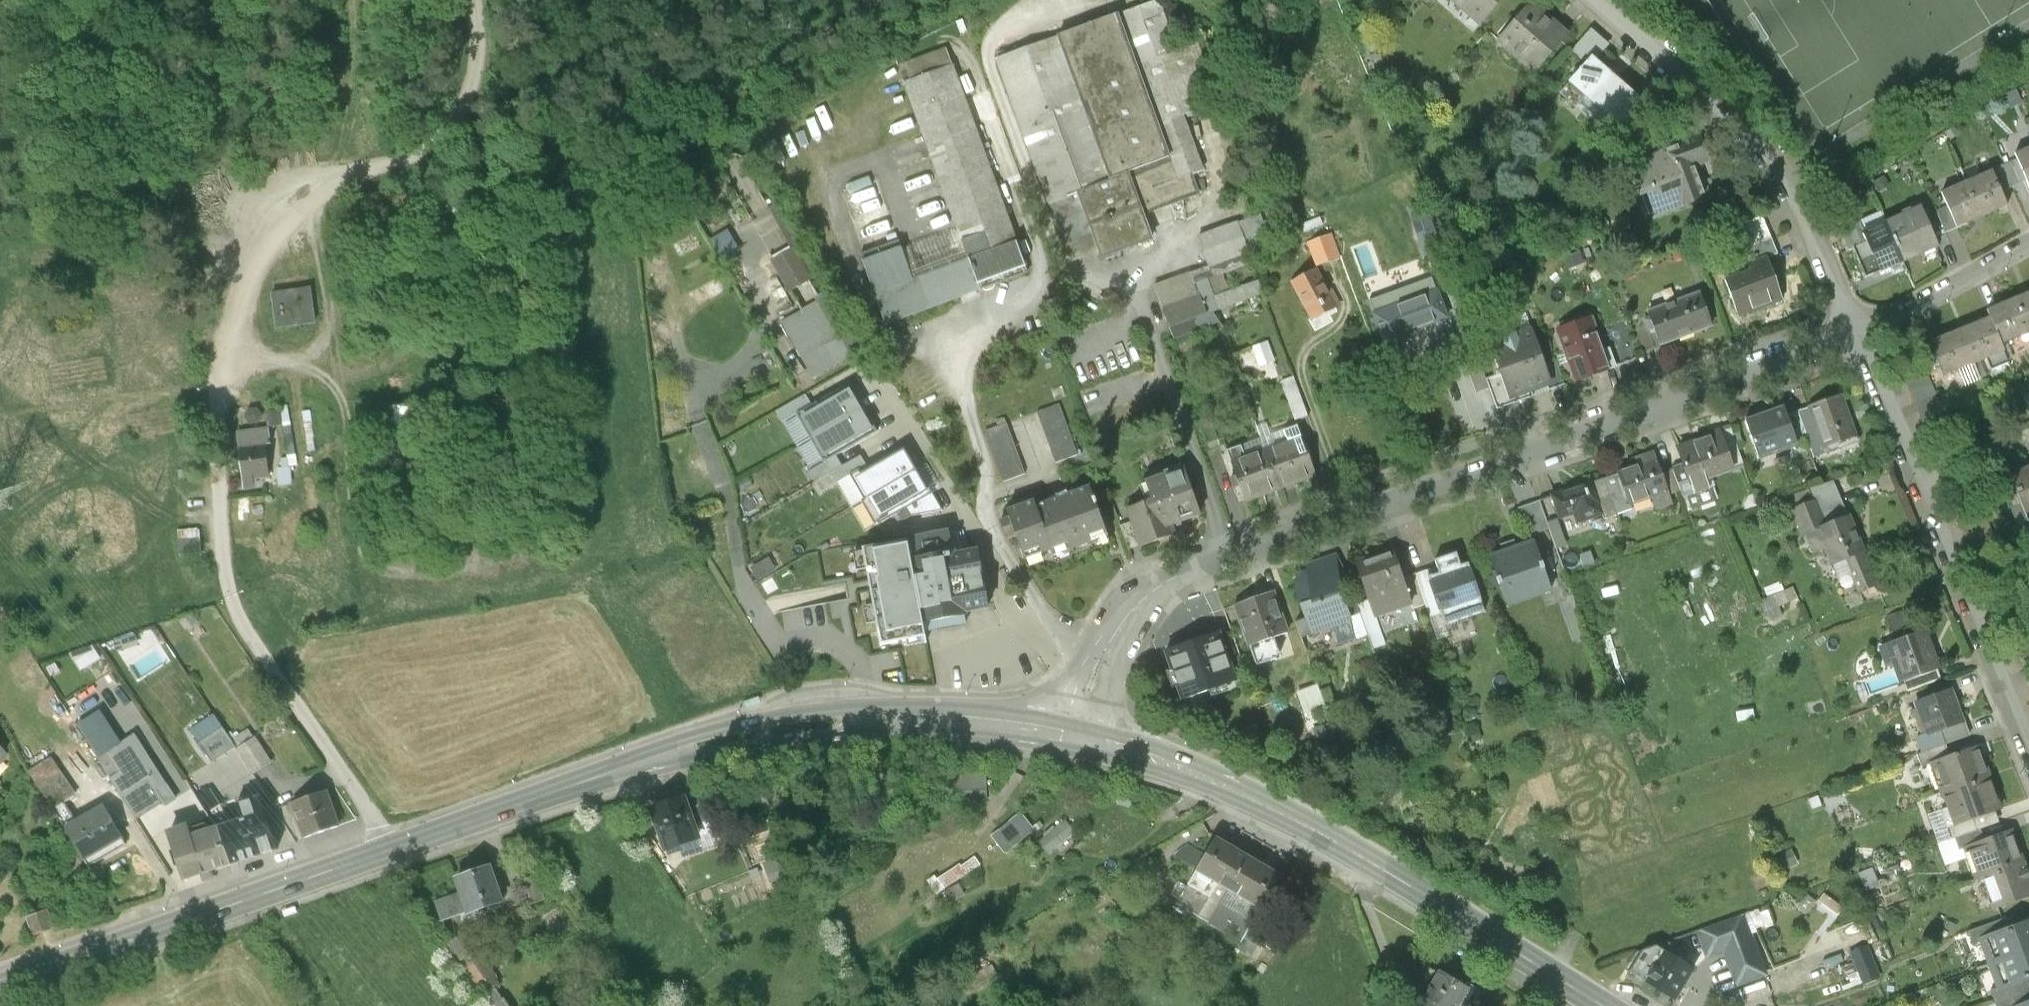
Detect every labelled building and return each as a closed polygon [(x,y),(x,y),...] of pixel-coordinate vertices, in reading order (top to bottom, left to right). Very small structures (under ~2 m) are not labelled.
[(1159,0),(994,60),(1068,265),(1098,254),(1101,262),(1153,243),(1143,216),(1200,196),(1192,176),(1204,171),(1184,116),(1219,103),(1197,45),(1178,52),(1159,0)] [(1479,26),(1502,0),(1450,0),(1479,26)] [(1534,3),(1498,43),(1533,76),(1570,36),(1534,3)] [(1591,30),(1572,52),(1582,61),(1586,56),(1591,60),(1594,63),(1609,46),(1591,30)] [(904,86),(952,68),(948,57),(945,51),(898,68),(904,86)] [(1642,106),(1617,83),(1594,63),(1591,60),(1560,95),(1576,109),(1587,96),(1598,105),(1611,117),(1600,129),(1612,140),(1642,106)] [(904,86),(958,232),(978,286),(1025,269),(952,68),(904,86)] [(1703,140),(1629,166),(1638,194),(1647,219),(1690,204),(1710,198),(1699,167),(1711,162),(1703,140)] [(2015,155),(2018,161),(2026,182),(2028,188),(2028,149),(2015,155)] [(2018,161),(1991,172),(2000,193),(2026,182),(2018,161)] [(1991,172),(1966,183),(1981,217),(2006,206),(2000,193),(1991,172)] [(980,292),(978,286),(958,232),(902,253),(874,175),(841,187),(866,255),(860,258),(885,327),(980,292)] [(1956,227),(1981,217),(1966,183),(1941,193),(1948,208),(1956,227)] [(1937,213),(1946,234),(1956,229),(1956,227),(1948,208),(1937,213)] [(1847,251),(1868,242),(1865,235),(1854,209),(1833,219),(1847,251)] [(1923,210),(1894,223),(1911,262),(1940,250),(1923,210)] [(1261,217),(1237,225),(1247,254),(1271,246),(1261,217)] [(1744,250),(1749,263),(1777,252),(1764,218),(1743,226),(1752,248),(1744,250)] [(1883,275),(1911,262),(1894,223),(1865,235),(1868,242),(1883,275)] [(1209,268),(1247,254),(1237,225),(1199,238),(1209,268)] [(1340,259),(1332,237),(1307,245),(1314,268),(1340,259)] [(789,249),(772,258),(790,290),(807,281),(789,249)] [(1247,254),(1209,268),(1213,280),(1223,276),(1252,266),(1247,254)] [(1728,283),(1740,317),(1781,302),(1766,260),(1751,266),(1754,274),(1728,283)] [(1229,292),(1223,276),(1213,280),(1209,268),(1153,287),(1168,330),(1265,297),(1259,282),(1229,292)] [(1336,310),(1316,273),(1293,286),(1313,323),(1336,310)] [(317,325),(313,289),(274,293),(278,330),(317,325)] [(1448,320),(1438,292),(1373,315),(1387,353),(1407,345),(1404,337),(1448,320)] [(2017,298),(2028,326),(2028,293),(2017,298)] [(814,300),(816,303),(781,323),(813,379),(862,351),(830,295),(825,298),(823,295),(814,300)] [(1990,318),(2001,343),(2028,332),(2028,326),(2017,298),(1987,310),(1990,318)] [(1650,319),(1661,348),(1712,329),(1702,300),(1650,319)] [(1558,330),(1577,383),(1617,369),(1610,348),(1603,351),(1591,318),(1558,330)] [(1990,318),(1961,331),(1974,363),(2004,351),(2001,343),(1990,318)] [(1491,343),(1510,399),(1551,384),(1544,364),(1532,329),(1491,343)] [(1945,375),(1974,363),(1961,331),(1931,343),(1941,365),(1945,375)] [(1931,343),(1920,348),(1929,369),(1941,365),(1931,343)] [(1275,363),(1268,344),(1253,351),(1260,369),(1275,363)] [(1556,360),(1544,364),(1551,384),(1553,389),(1565,385),(1556,360)] [(1491,392),(1482,370),(1470,374),(1479,397),(1491,392)] [(1929,436),(1949,428),(1925,370),(1905,378),(1929,436)] [(1296,424),(1309,419),(1294,378),(1281,383),(1296,424)] [(809,437),(863,406),(849,381),(795,412),(809,437)] [(557,417),(554,391),(367,411),(369,432),(380,431),(380,435),(557,417)] [(1857,435),(1843,396),(1810,408),(1824,446),(1857,435)] [(877,430),(863,406),(809,437),(823,461),(877,430)] [(1059,406),(1038,414),(1056,464),(1078,456),(1059,406)] [(1784,408),(1747,421),(1761,459),(1797,446),(1796,442),(1787,416),(1784,408)] [(1810,408),(1798,412),(1807,438),(1814,458),(1826,453),(1824,446),(1810,408)] [(282,409),(245,411),(246,426),(283,424),(282,409)] [(1796,442),(1807,438),(1798,412),(1787,416),(1796,442)] [(1008,424),(986,432),(1003,483),(1025,475),(1008,424)] [(238,433),(240,451),(273,447),(271,430),(238,433)] [(1731,430),(1722,434),(1735,469),(1744,466),(1731,430)] [(1722,434),(1694,444),(1708,482),(1736,472),(1735,469),(1722,434)] [(1272,450),(1266,452),(1281,490),(1315,477),(1302,443),(1273,454),(1272,450)] [(865,500),(919,469),(905,444),(851,475),(865,500)] [(1716,502),(1708,482),(1694,444),(1679,449),(1685,465),(1674,469),(1675,472),(1683,492),(1690,512),(1716,502)] [(273,453),(273,447),(240,451),(244,490),(255,489),(254,480),(271,478),(268,453),(273,453)] [(1246,504),(1281,490),(1266,452),(1231,466),(1246,504)] [(1640,468),(1619,475),(1631,508),(1652,500),(1656,513),(1673,507),(1669,497),(1661,477),(1653,453),(1636,459),(1640,468)] [(277,483),(291,483),(290,456),(276,456),(277,483)] [(1839,474),(1835,462),(1823,466),(1827,478),(1839,474)] [(2028,515),(2028,468),(2011,476),(2019,497),(2027,516),(2028,515)] [(933,493),(919,469),(865,500),(879,524),(933,493)] [(1143,545),(1144,548),(1168,539),(1164,529),(1201,517),(1185,471),(1148,484),(1155,503),(1131,511),(1135,521),(1143,545)] [(1669,497),(1683,492),(1675,472),(1661,477),(1669,497)] [(1633,512),(1631,508),(1619,475),(1592,485),(1603,517),(1605,522),(1633,512)] [(2008,502),(2019,497),(2011,476),(1999,481),(2008,502)] [(1831,483),(1815,490),(1821,504),(1837,497),(1831,483)] [(1591,484),(1552,498),(1561,521),(1575,516),(1578,526),(1603,517),(1592,485),(1591,484)] [(1088,487),(1062,497),(1035,507),(1051,549),(1054,557),(1081,547),(1108,537),(1088,487)] [(1794,509),(1804,533),(1826,524),(1816,500),(1794,509)] [(1026,558),(1051,549),(1035,507),(1033,501),(1008,510),(1011,520),(1019,539),(1026,558)] [(1529,537),(1549,530),(1547,525),(1539,502),(1519,510),(1529,537)] [(1832,565),(1846,559),(1864,551),(1848,515),(1826,524),(1804,533),(1812,552),(1824,547),(1832,565)] [(980,520),(916,532),(930,616),(998,604),(980,520)] [(1007,543),(1019,539),(1011,520),(1000,524),(1007,543)] [(1131,550),(1143,545),(1135,521),(1122,525),(1131,550)] [(1557,521),(1547,525),(1549,530),(1557,550),(1567,547),(1557,521)] [(930,616),(916,532),(866,541),(884,649),(934,641),(930,616)] [(1551,591),(1534,542),(1492,556),(1497,572),(1502,584),(1509,606),(1551,591)] [(203,558),(201,543),(179,545),(181,561),(203,558)] [(1394,551),(1358,564),(1370,600),(1378,622),(1414,610),(1403,579),(1394,551)] [(1877,584),(1864,551),(1846,559),(1860,591),(1877,584)] [(1307,620),(1312,636),(1334,629),(1339,643),(1357,637),(1349,613),(1343,596),(1349,594),(1336,556),(1305,567),(1318,605),(1303,609),(1307,620)] [(1469,566),(1431,579),(1443,614),(1444,616),(1482,602),(1469,566)] [(1428,570),(1415,575),(1426,606),(1430,618),(1443,614),(1431,579),(1428,570)] [(1497,572),(1488,575),(1492,588),(1502,584),(1497,572)] [(1414,610),(1426,606),(1415,575),(1403,579),(1414,610)] [(1776,605),(1798,596),(1792,584),(1756,600),(1766,622),(1780,616),(1776,605)] [(1274,592),(1235,605),(1249,644),(1287,631),(1274,592)] [(1358,604),(1360,609),(1370,638),(1375,653),(1387,649),(1378,622),(1370,600),(1358,604)] [(1360,641),(1370,638),(1360,609),(1349,613),(1357,637),(1360,641)] [(1303,639),(1312,636),(1307,620),(1298,624),(1303,639)] [(1928,632),(1883,648),(1890,667),(1895,665),(1901,683),(1941,669),(1928,632)] [(1183,700),(1236,682),(1218,633),(1166,651),(1183,700)] [(1328,684),(1318,687),(1325,710),(1335,706),(1328,684)] [(1306,716),(1325,710),(1318,687),(1298,694),(1306,716)] [(1952,690),(1916,704),(1918,711),(1912,713),(1915,720),(1921,718),(1928,737),(1962,724),(1964,723),(1952,690)] [(216,717),(193,731),(214,764),(237,749),(232,742),(216,717)] [(1919,740),(1923,753),(1946,745),(1967,738),(1962,724),(1928,737),(1919,740)] [(237,749),(239,752),(257,740),(251,730),(232,742),(237,749)] [(136,734),(99,757),(137,819),(164,802),(167,806),(178,800),(136,734)] [(273,765),(257,740),(239,752),(255,777),(273,765)] [(1950,757),(1946,745),(1923,753),(1918,755),(1922,767),(1933,763),(1950,757)] [(1933,763),(1944,793),(1989,777),(1978,747),(1950,757),(1933,763)] [(78,796),(53,759),(31,774),(56,811),(78,796)] [(986,803),(986,772),(955,772),(955,793),(967,793),(967,803),(986,803)] [(2000,809),(1989,777),(1944,793),(1955,825),(1995,810),(2000,809)] [(199,799),(210,817),(221,811),(221,805),(212,791),(199,799)] [(327,792),(295,802),(306,836),(338,825),(327,792)] [(239,804),(244,820),(255,858),(278,850),(261,797),(239,804)] [(683,799),(650,809),(662,847),(695,837),(692,829),(687,811),(683,799)] [(123,840),(104,807),(67,828),(87,861),(123,840)] [(700,808),(687,811),(692,829),(705,825),(700,808)] [(1995,810),(1955,825),(1947,828),(1951,840),(1955,838),(1981,829),(1999,822),(1995,810)] [(990,838),(1004,856),(1034,832),(1020,814),(990,838)] [(232,865),(255,858),(244,820),(221,828),(232,865)] [(1066,822),(1038,844),(1048,856),(1075,834),(1066,822)] [(187,880),(232,865),(221,828),(192,837),(189,825),(171,830),(187,880)] [(1985,841),(1981,829),(1955,838),(1959,850),(1971,846),(1985,841)] [(1971,846),(1982,875),(2023,860),(2013,831),(1985,841),(1971,846)] [(1226,893),(1246,859),(1216,841),(1206,857),(1198,871),(1196,875),(1226,893)] [(1175,858),(1198,871),(1206,857),(1188,847),(1175,858)] [(937,881),(944,892),(981,867),(975,858),(961,868),(960,866),(937,881)] [(1276,878),(1246,859),(1226,893),(1256,911),(1276,878)] [(2023,860),(1982,875),(1994,910),(2028,898),(2028,877),(2023,860)] [(464,893),(437,902),(445,925),(504,903),(491,867),(458,878),(464,893)] [(1866,894),(1880,889),(1873,869),(1859,874),(1866,894)] [(1177,906),(1207,924),(1226,893),(1196,875),(1177,906)] [(540,876),(526,881),(538,911),(550,902),(540,876)] [(965,897),(959,885),(945,893),(952,905),(965,897)] [(1256,911),(1226,893),(1207,924),(1237,942),(1256,911)] [(48,912),(30,918),(36,935),(54,929),(48,912)] [(1743,915),(1698,931),(1707,956),(1723,950),(1736,984),(1765,974),(1743,915)] [(1973,943),(1981,940),(2009,930),(2004,917),(1969,930),(1973,943)] [(1990,965),(2028,951),(2028,923),(2009,930),(1981,940),(1990,965)] [(470,935),(450,947),(463,967),(460,968),(475,992),(488,983),(497,977),(470,935)] [(1692,939),(1660,950),(1668,955),(1679,962),(1698,955),(1692,939)] [(1851,954),(1859,974),(1864,985),(1880,979),(1868,947),(1851,954)] [(1630,975),(1649,986),(1676,1003),(1695,972),(1679,962),(1668,955),(1660,950),(1656,948),(1644,952),(1630,975)] [(1990,965),(1999,989),(2027,979),(2028,978),(2028,951),(1990,965)] [(1440,973),(1420,1005),(1462,1005),(1471,991),(1440,973)] [(1844,993),(1864,985),(1859,974),(1839,981),(1844,993)] [(488,983),(495,992),(499,989),(503,986),(497,977),(488,983)] [(2027,979),(1999,989),(1991,992),(1996,1005),(2019,1005),(2028,1002),(2028,984),(2027,979)] [(484,999),(489,1005),(510,1005),(499,989),(495,992),(484,999)]
